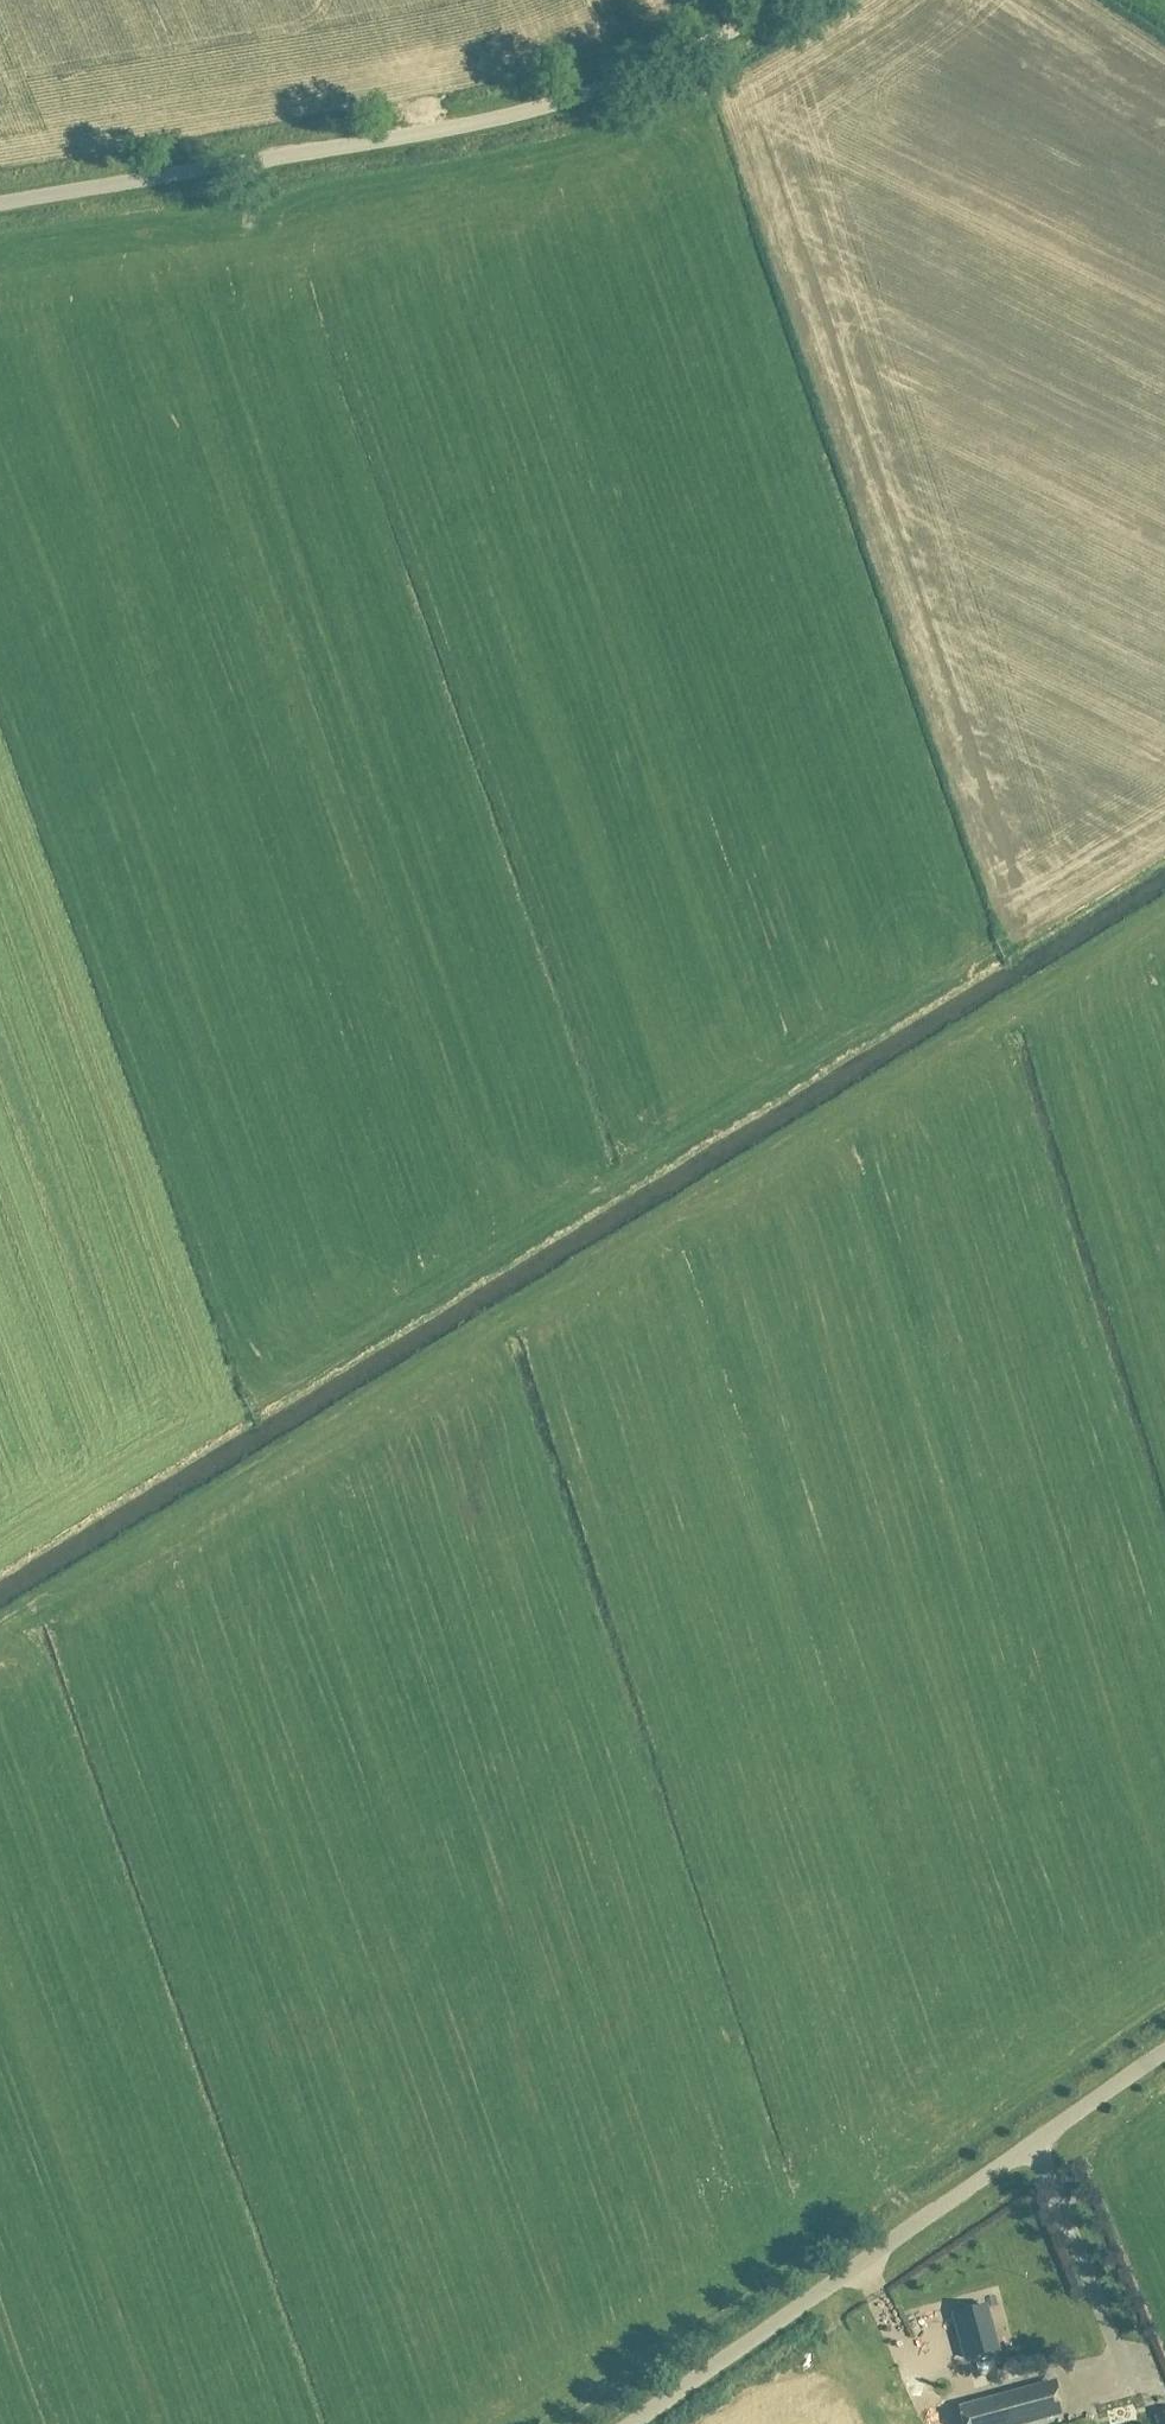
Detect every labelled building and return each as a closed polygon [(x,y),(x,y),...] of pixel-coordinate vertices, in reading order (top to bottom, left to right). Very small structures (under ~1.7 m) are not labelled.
[(995,2349),(983,2306),(954,2314),(965,2357),(995,2349)] [(1028,2388),(997,2396),(1005,2423),(1015,2423),(1060,2412),(1052,2382),(1028,2388)] [(1157,2417),(1158,2423),(1164,2423),(1164,2414),(1157,2417)]
